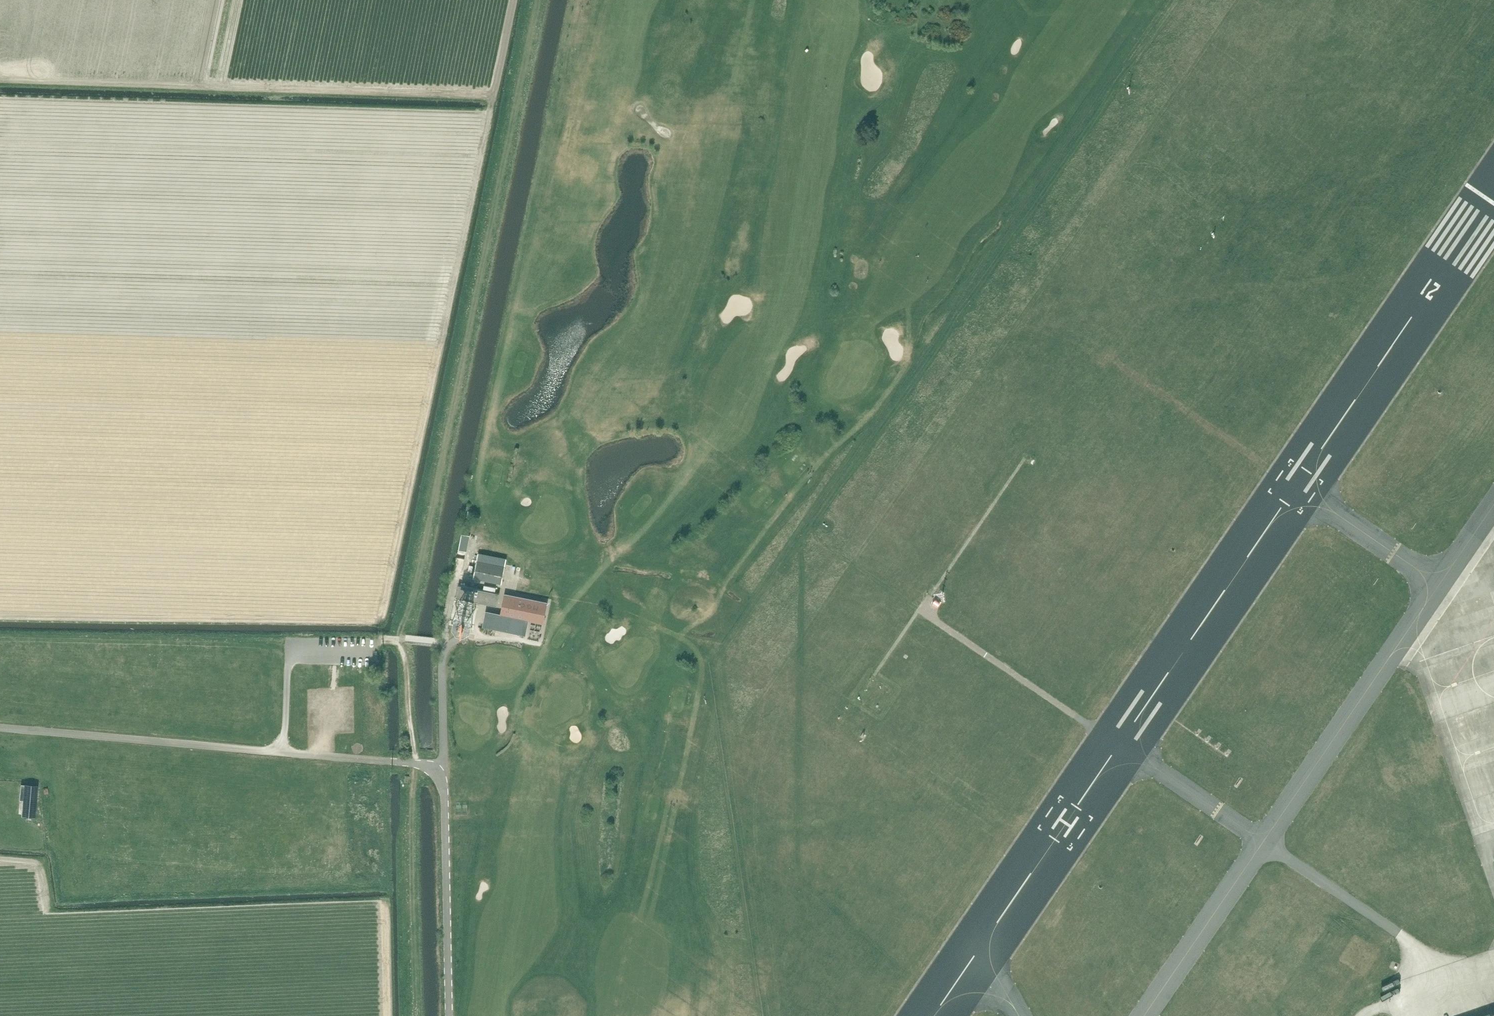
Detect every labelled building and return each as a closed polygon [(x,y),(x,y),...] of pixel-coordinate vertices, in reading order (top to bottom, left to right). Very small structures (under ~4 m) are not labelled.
[(473,577),(502,583),(505,566),(477,561),(473,577)] [(456,597),(497,606),(499,593),(458,585),(456,597)] [(484,620),(483,626),(524,634),(523,633),(527,615),(543,618),(547,602),(540,601),(506,594),(505,594),(501,615),(486,612),(484,620)] [(21,784),(20,799),(23,800),(22,815),(35,816),(37,785),(21,784)]
